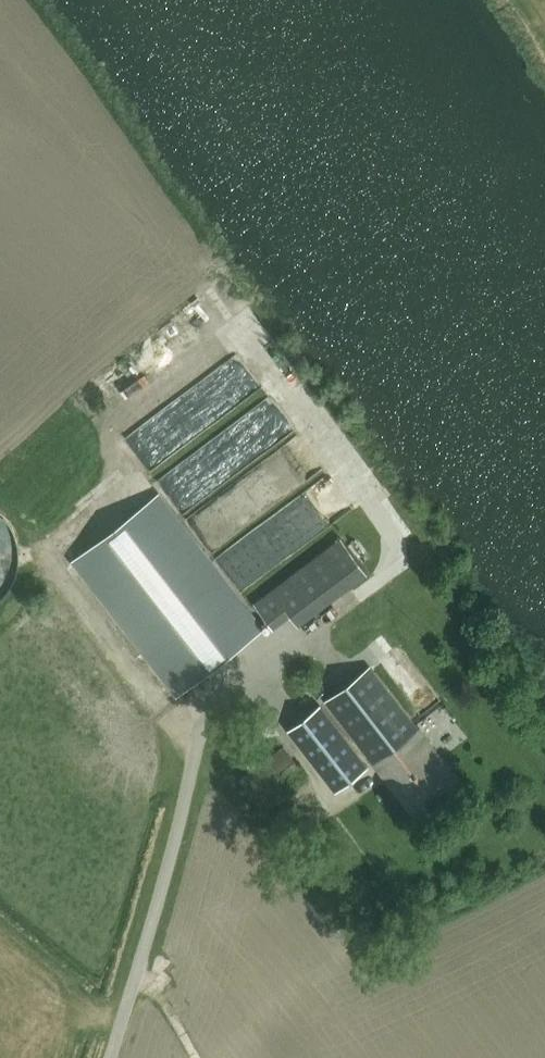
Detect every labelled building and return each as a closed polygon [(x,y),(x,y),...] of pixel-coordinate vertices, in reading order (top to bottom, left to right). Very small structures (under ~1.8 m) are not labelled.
[(167,336),(116,364),(130,389),(181,360),(167,336)] [(180,373),(114,425),(135,451),(201,399),(180,373)] [(262,630),(158,495),(72,561),(176,696),(262,630)] [(243,514),(229,497),(199,521),(212,538),(243,514)] [(314,497),(271,523),(286,546),(328,520),(314,497)] [(367,573),(340,538),(271,591),(297,626),(367,573)] [(457,781),(368,667),(323,701),(412,815),(457,781)] [(335,791),(365,768),(317,706),(287,729),(335,791)] [(239,780),(262,809),(305,775),(283,746),(239,780)]
